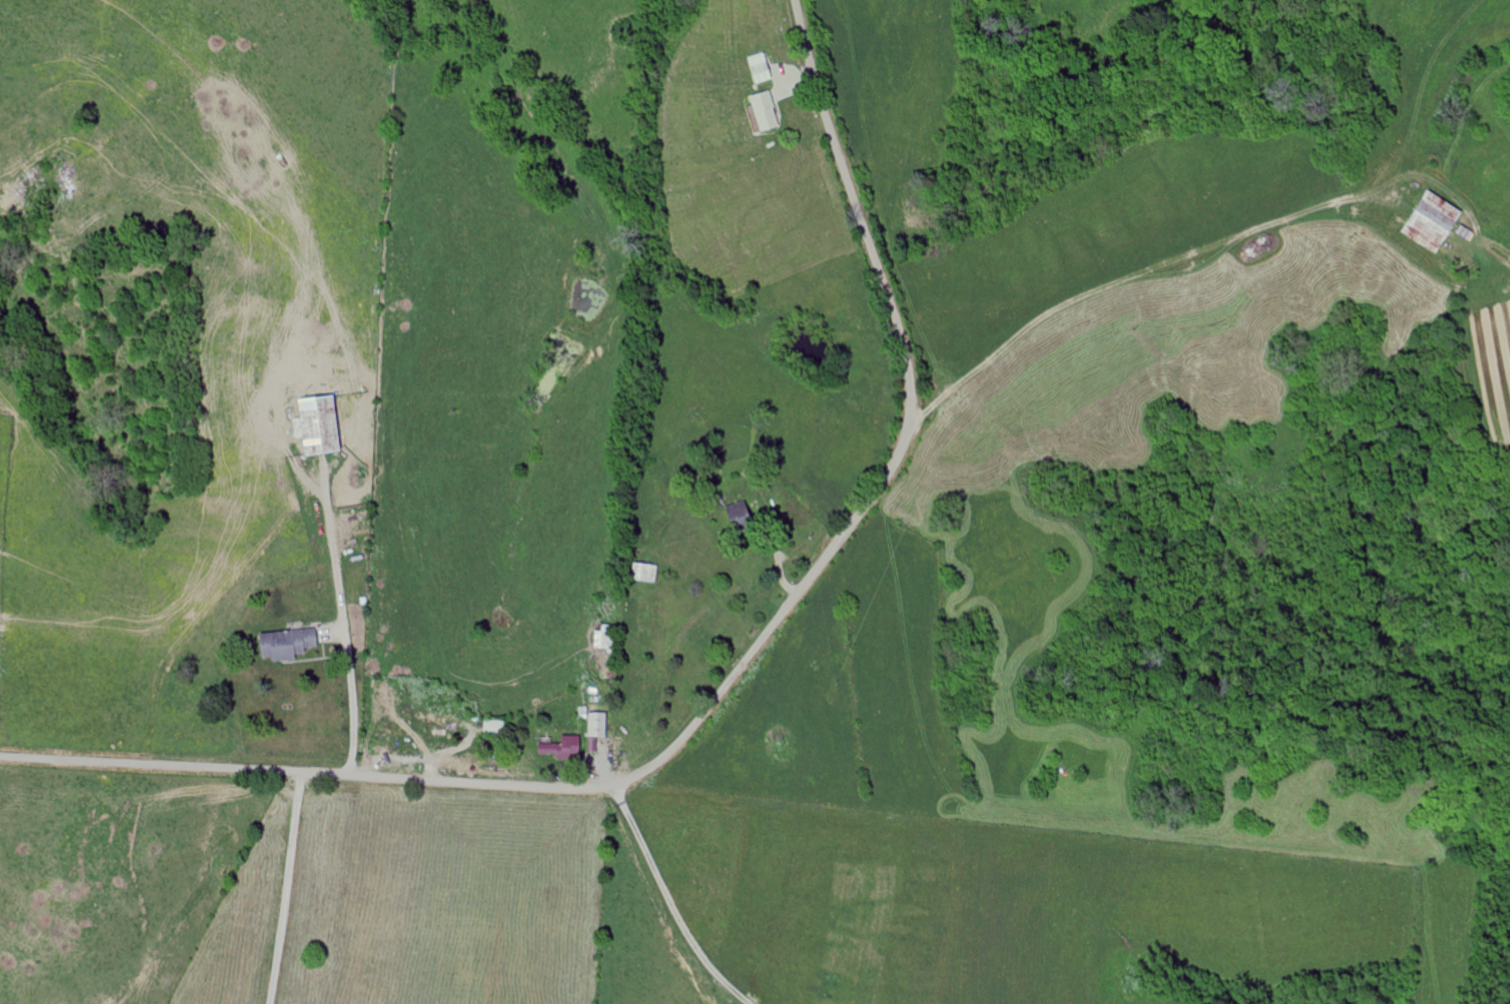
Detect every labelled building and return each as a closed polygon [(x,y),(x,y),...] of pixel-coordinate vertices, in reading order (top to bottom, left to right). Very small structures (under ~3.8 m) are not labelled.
[(775,81),(770,54),(754,57),(758,84),(775,81)] [(755,96),(762,132),(782,128),(774,92),(755,96)] [(1468,212),(1433,191),(1407,234),(1442,255),(1468,212)] [(758,525),(749,501),(728,509),(737,533),(758,525)] [(614,650),(615,626),(605,626),(605,632),(598,632),(597,649),(614,650)] [(266,659),(276,659),(276,662),(299,661),(299,655),(309,654),(308,649),(321,648),(320,631),(265,634),(266,659)] [(610,714),(592,714),(591,738),(609,739),(610,714)] [(486,733),(507,734),(507,721),(487,721),(486,733)] [(542,744),(541,755),(560,756),(560,758),(583,759),(583,737),(565,737),(565,745),(542,744)]
